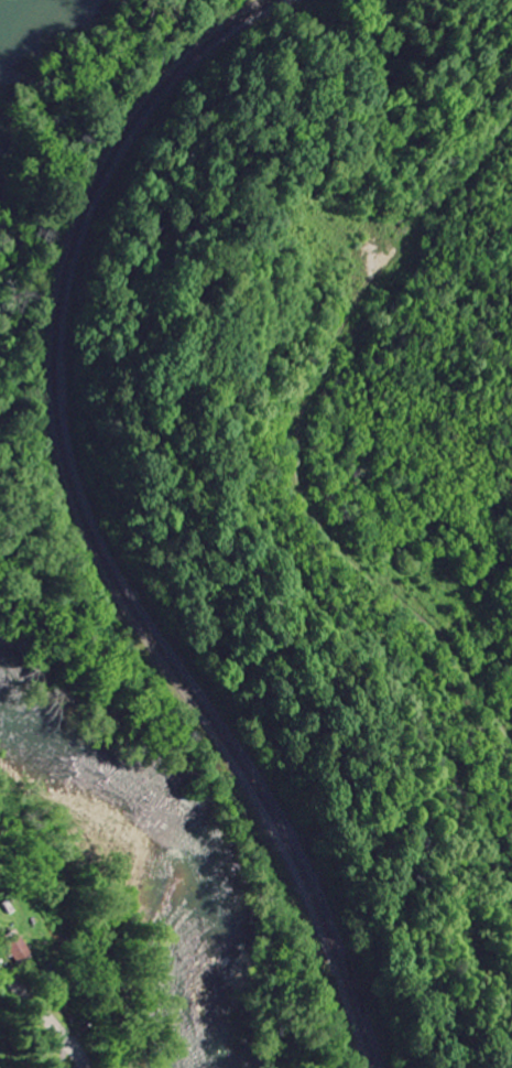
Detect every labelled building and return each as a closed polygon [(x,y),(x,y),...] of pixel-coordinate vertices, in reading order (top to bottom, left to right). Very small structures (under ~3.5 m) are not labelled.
[(36,958),(27,939),(12,946),(21,965),(36,958)]
